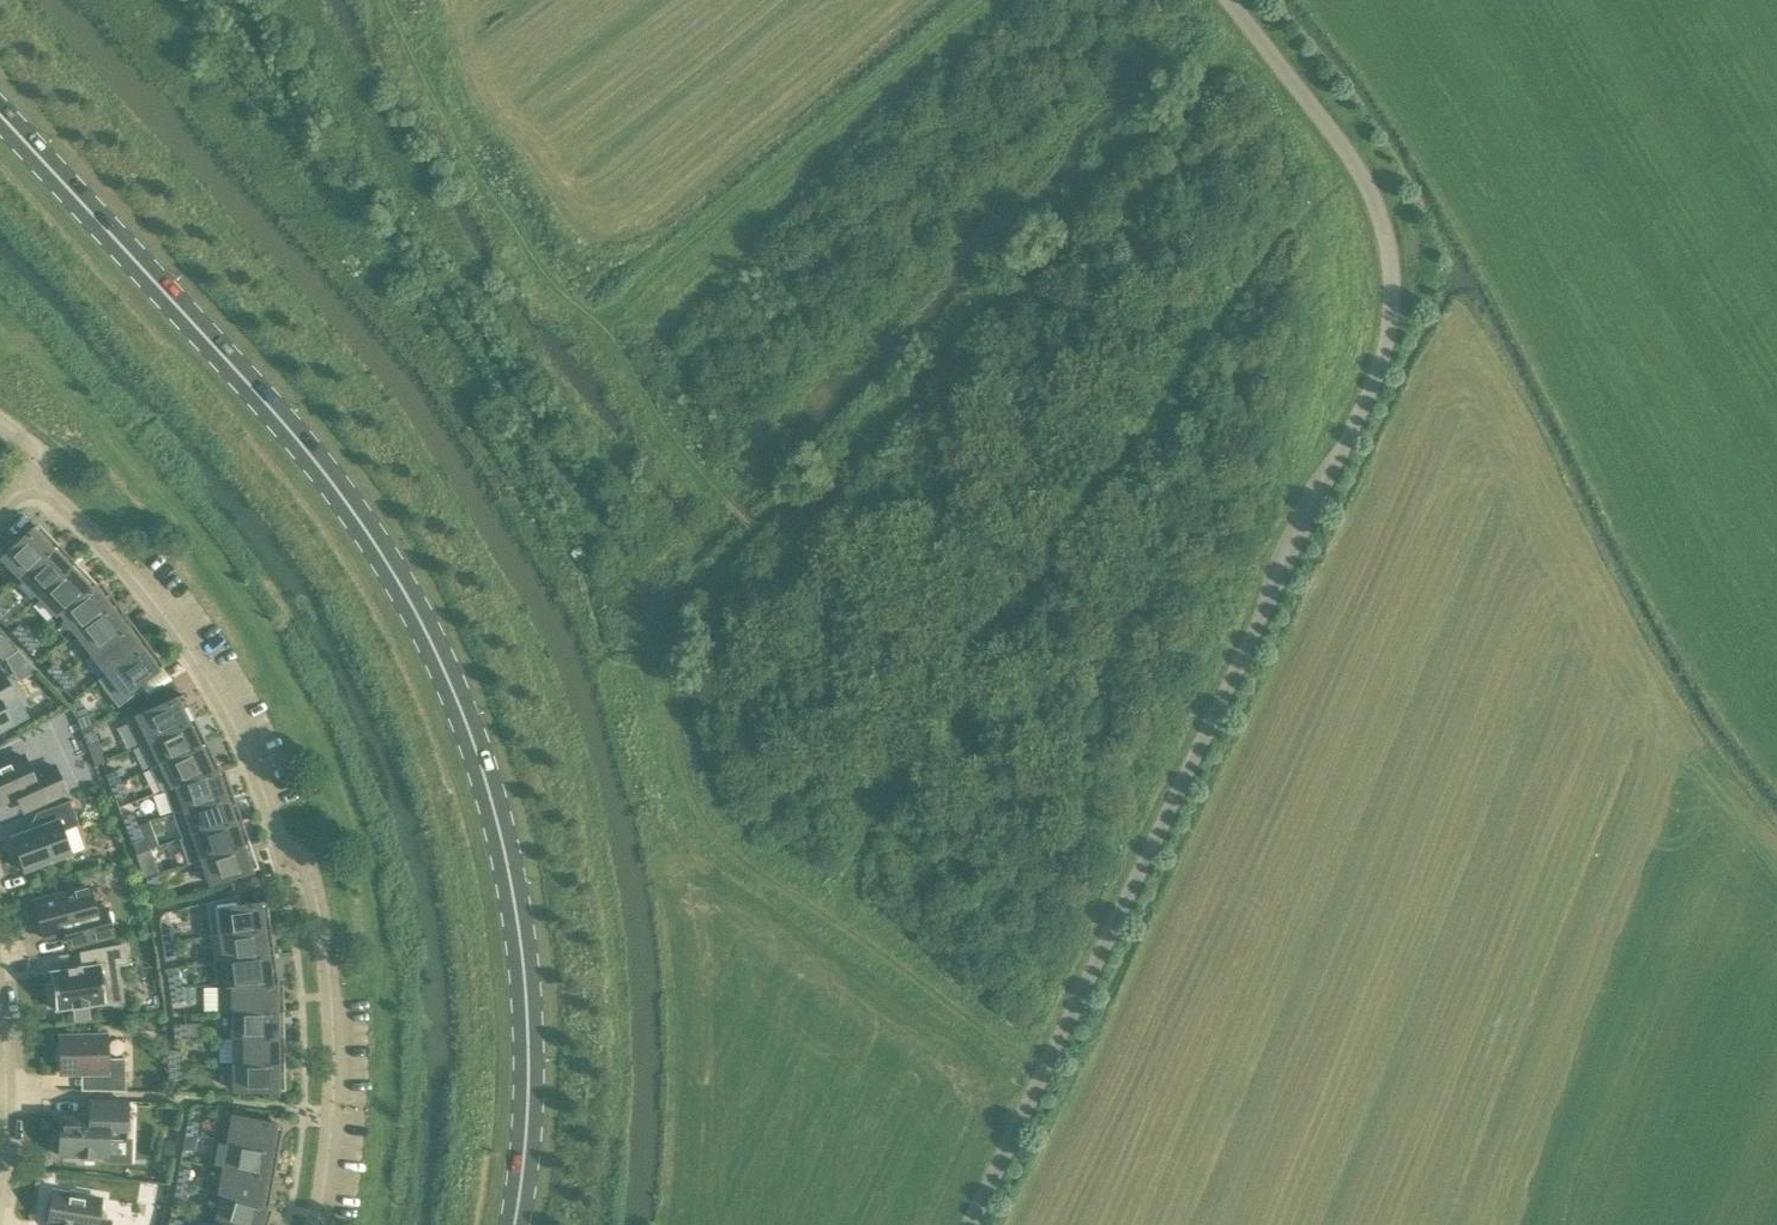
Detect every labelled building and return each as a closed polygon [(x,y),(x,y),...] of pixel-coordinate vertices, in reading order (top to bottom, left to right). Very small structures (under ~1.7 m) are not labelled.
[(54,546),(57,543),(47,533),(44,536),(34,526),(17,543),(12,538),(0,549),(0,553),(3,556),(2,558),(20,577),(53,545),(54,546)] [(62,554),(54,546),(53,545),(20,577),(38,596),(71,564),(72,564),(75,561),(65,551),(62,554)] [(80,573),(72,564),(71,564),(38,596),(57,615),(61,612),(60,611),(96,584),(83,570),(80,573)] [(105,593),(96,584),(60,611),(61,612),(75,632),(112,604),(113,605),(116,602),(108,591),(105,593)] [(112,604),(75,632),(91,653),(128,625),(128,626),(132,623),(123,612),(120,614),(113,605),(112,604)] [(21,643),(29,634),(20,624),(11,632),(21,643)] [(128,625),(91,653),(107,673),(143,645),(144,646),(147,644),(139,632),(135,635),(128,626),(128,625)] [(2,634),(0,636),(0,657),(3,660),(15,650),(2,634)] [(29,634),(21,643),(30,653),(39,645),(29,634)] [(107,673),(107,674),(98,680),(118,707),(142,689),(138,683),(163,664),(154,653),(151,655),(144,646),(143,645),(107,673)] [(16,653),(8,658),(18,675),(26,671),(16,653)] [(56,681),(65,672),(55,662),(46,670),(56,681)] [(13,723),(4,706),(18,699),(2,670),(0,671),(0,730),(13,723)] [(65,672),(56,681),(66,691),(75,683),(65,672)] [(128,721),(139,745),(190,720),(190,721),(194,719),(188,706),(184,708),(178,696),(137,716),(138,716),(128,721)] [(82,732),(93,728),(89,717),(92,715),(79,699),(69,707),(78,718),(77,719),(82,732)] [(139,745),(151,768),(201,743),(202,744),(206,742),(199,729),(195,731),(190,721),(190,720),(139,745)] [(93,728),(82,732),(94,765),(105,760),(93,728)] [(207,754),(202,744),(201,743),(151,768),(162,791),(172,787),(176,786),(176,785),(219,770),(211,752),(207,754)] [(33,806),(66,791),(55,766),(38,773),(30,770),(23,756),(0,766),(0,803),(20,794),(27,809),(33,806)] [(110,786),(121,782),(116,769),(105,773),(110,786)] [(225,781),(219,770),(176,785),(176,786),(184,809),(228,794),(228,795),(232,794),(227,780),(225,781)] [(121,782),(110,786),(115,800),(127,796),(121,782)] [(228,794),(184,809),(173,813),(182,838),(193,834),(236,819),(236,820),(241,818),(236,805),(232,806),(228,795),(228,794)] [(18,854),(24,871),(72,854),(63,830),(79,825),(70,801),(36,813),(41,826),(12,837),(13,840),(11,845),(14,852),(18,854)] [(127,829),(138,825),(133,812),(122,816),(127,829)] [(236,819),(193,834),(201,858),(245,843),(245,844),(249,843),(244,829),(240,830),(236,820),(236,819)] [(138,825),(127,829),(132,843),(136,854),(148,850),(143,839),(138,825)] [(245,843),(201,858),(210,883),(211,883),(258,867),(253,854),(249,855),(245,844),(245,843)] [(145,878),(157,874),(151,860),(140,864),(145,878)] [(162,887),(157,874),(145,878),(150,891),(162,887)] [(71,948),(77,946),(114,936),(106,906),(95,909),(89,886),(34,900),(44,938),(66,932),(71,948)] [(262,902),(240,905),(239,894),(206,902),(210,936),(221,935),(266,928),(266,929),(270,929),(268,914),(264,915),(262,902)] [(162,943),(174,941),(172,927),(160,929),(162,943)] [(214,961),(224,960),(270,954),(270,955),(274,954),(272,940),(268,941),(266,929),(266,928),(221,935),(210,936),(214,961)] [(176,955),(174,941),(162,943),(165,957),(176,955)] [(55,998),(56,1009),(106,1002),(103,982),(120,980),(118,963),(127,962),(124,945),(82,953),(84,967),(51,971),(52,983),(48,983),(50,999),(55,998)] [(270,954),(224,960),(214,961),(218,986),(228,986),(228,987),(233,987),(232,986),(278,985),(275,966),(271,966),(270,955),(270,954)] [(169,988),(181,986),(179,972),(167,974),(169,988)] [(280,997),(278,985),(232,986),(233,987),(228,987),(228,986),(218,986),(219,1012),(233,1011),(233,1012),(279,1011),(279,1012),(283,1012),(283,997),(280,997)] [(183,1001),(181,986),(169,988),(171,1002),(183,1001)] [(279,1023),(279,1012),(279,1011),(233,1012),(233,1037),(279,1036),(279,1038),(284,1037),(283,1023),(279,1023)] [(174,1039),(186,1038),(186,1024),(174,1024),(174,1039)] [(97,1090),(127,1091),(126,1058),(109,1058),(108,1035),(60,1037),(61,1073),(96,1072),(97,1090)] [(279,1036),(233,1037),(234,1063),(280,1062),(280,1063),(284,1063),(284,1049),(279,1049),(279,1038),(279,1036)] [(169,1065),(181,1064),(180,1050),(168,1050),(169,1065)] [(280,1062),(234,1063),(234,1089),(235,1089),(235,1090),(284,1089),(284,1075),(280,1075),(280,1063),(280,1062)] [(181,1064),(169,1065),(170,1079),(181,1079),(181,1064)] [(127,1139),(128,1101),(90,1100),(90,1117),(61,1116),(60,1134),(57,1137),(57,1148),(60,1151),(60,1155),(79,1155),(82,1159),(92,1159),(95,1156),(108,1156),(108,1138),(127,1139)] [(273,1151),(278,1151),(280,1137),(276,1137),(278,1123),(234,1115),(233,1116),(228,1142),(274,1150),(273,1151)] [(188,1120),(185,1134),(197,1136),(200,1122),(188,1120)] [(197,1136),(185,1134),(183,1148),(195,1151),(197,1136)] [(167,1142),(165,1156),(174,1157),(176,1143),(167,1142)] [(274,1150),(228,1142),(224,1167),(269,1175),(269,1176),(273,1177),(276,1163),(271,1162),(273,1151),(274,1150)] [(180,1167),(177,1181),(189,1183),(191,1169),(180,1167)] [(269,1175),(224,1167),(219,1194),(224,1195),(224,1194),(268,1207),(271,1188),(267,1188),(269,1176),(269,1175)] [(189,1183),(177,1181),(175,1195),(186,1197),(189,1183)] [(107,1215),(104,1211),(100,1210),(102,1199),(87,1197),(84,1193),(73,1191),(69,1194),(54,1191),(51,1208),(47,1207),(45,1220),(49,1220),(48,1224),(54,1224),(105,1224),(107,1215)] [(224,1195),(217,1219),(237,1224),(267,1224),(268,1221),(266,1220),(268,1207),(224,1194),(224,1195)] [(168,1224),(181,1224),(182,1220),(171,1217),(168,1224)]
